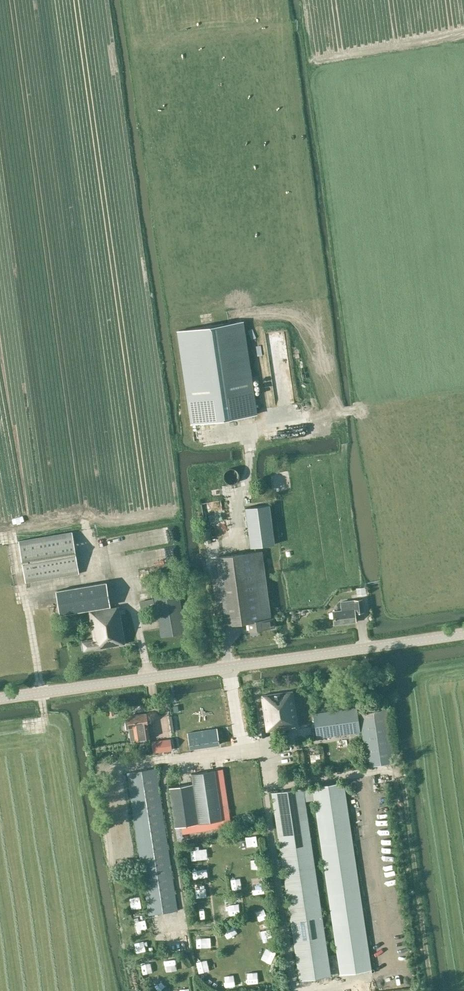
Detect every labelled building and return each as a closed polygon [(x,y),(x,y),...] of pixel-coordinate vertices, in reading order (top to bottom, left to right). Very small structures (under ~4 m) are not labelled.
[(177,331),(190,423),(257,414),(244,321),(177,331)] [(274,422),(275,435),(285,435),(284,422),(274,422)] [(225,445),(219,447),(222,457),(228,455),(225,445)] [(256,449),(259,458),(269,454),(265,445),(256,449)] [(250,547),(275,544),(270,505),(245,508),(250,547)] [(213,520),(207,523),(210,528),(216,525),(213,520)] [(209,529),(203,530),(205,544),(211,543),(209,529)] [(79,573),(72,532),(19,541),(26,582),(79,573)] [(7,541),(8,551),(17,550),(17,540),(7,541)] [(249,631),(275,627),(274,616),(271,617),(262,551),(217,557),(226,625),(248,622),(249,631)] [(60,614),(111,606),(106,582),(56,590),(60,614)] [(366,595),(365,587),(356,588),(357,596),(366,595)] [(141,608),(155,604),(152,591),(138,594),(141,608)] [(161,637),(186,632),(179,592),(154,596),(161,637)] [(343,610),(334,611),(335,623),(356,621),(355,612),(356,612),(356,613),(364,612),(363,600),(342,602),(343,610)] [(95,649),(126,644),(118,606),(89,610),(93,639),(81,642),(83,652),(95,650),(95,649)] [(446,618),(461,617),(460,609),(446,610),(446,618)] [(289,726),(298,725),(293,690),(262,695),(268,735),(278,734),(278,729),(289,728),(289,726)] [(357,707),(314,713),(317,738),(361,732),(362,732),(366,767),(396,762),(387,703),(357,707)] [(147,713),(127,716),(130,732),(135,731),(136,740),(150,738),(147,713)] [(217,728),(195,731),(187,733),(190,749),(220,744),(217,728)] [(154,753),(174,750),(172,739),(152,742),(154,753)] [(158,777),(160,777),(159,770),(157,770),(157,768),(127,773),(149,915),(178,910),(158,777)] [(223,820),(216,770),(192,773),(193,783),(169,787),(175,827),(223,820)] [(300,980),(332,975),(306,799),(316,798),(342,974),(372,970),(344,782),(273,792),(300,980)] [(239,850),(256,848),(255,836),(238,838),(239,850)] [(249,874),(259,873),(258,861),(248,862),(249,874)] [(229,889),(239,887),(237,877),(227,879),(229,889)] [(258,880),(249,883),(254,898),(263,894),(258,880)] [(223,882),(212,883),(213,894),(223,893),(223,882)] [(139,897),(128,897),(128,909),(139,909),(139,897)] [(226,915),(225,904),(216,904),(216,915),(226,915)] [(242,904),(232,906),(233,916),(243,915),(242,904)] [(251,909),(259,924),(268,919),(260,904),(251,909)] [(259,927),(260,937),(270,936),(268,925),(259,927)] [(205,944),(200,945),(201,951),(211,948),(208,938),(203,940),(205,944)] [(207,988),(215,990),(218,979),(211,977),(207,988)]
